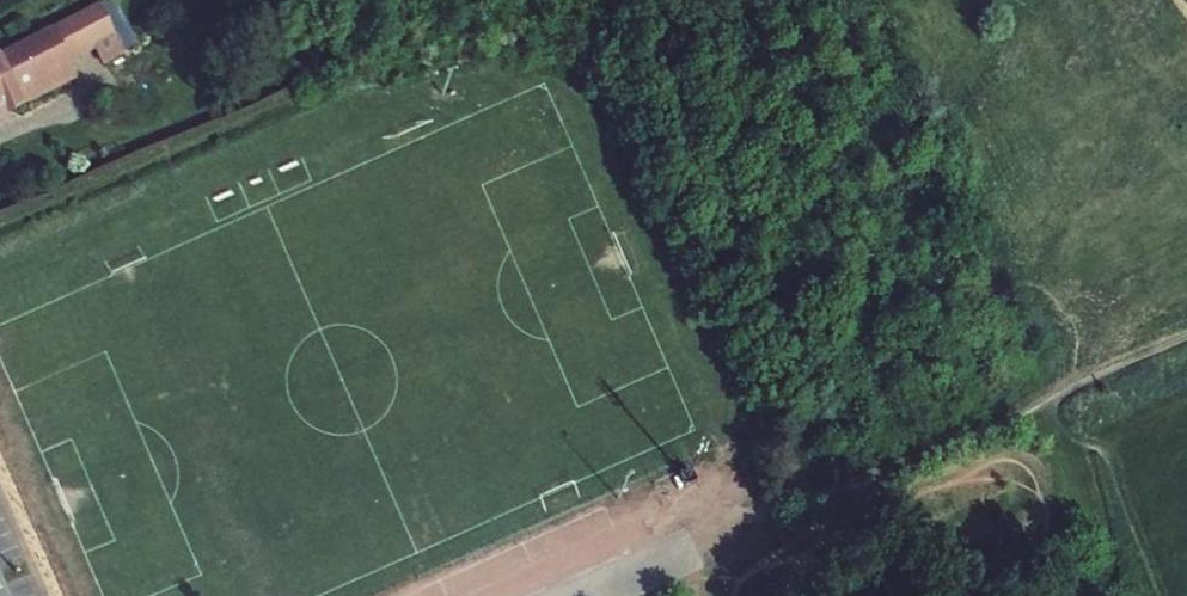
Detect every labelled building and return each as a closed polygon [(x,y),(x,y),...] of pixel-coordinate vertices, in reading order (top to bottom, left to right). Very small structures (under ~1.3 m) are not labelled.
[(96,9),(0,58),(0,116),(71,79),(64,65),(95,48),(103,63),(135,47),(111,1),(96,9)]
